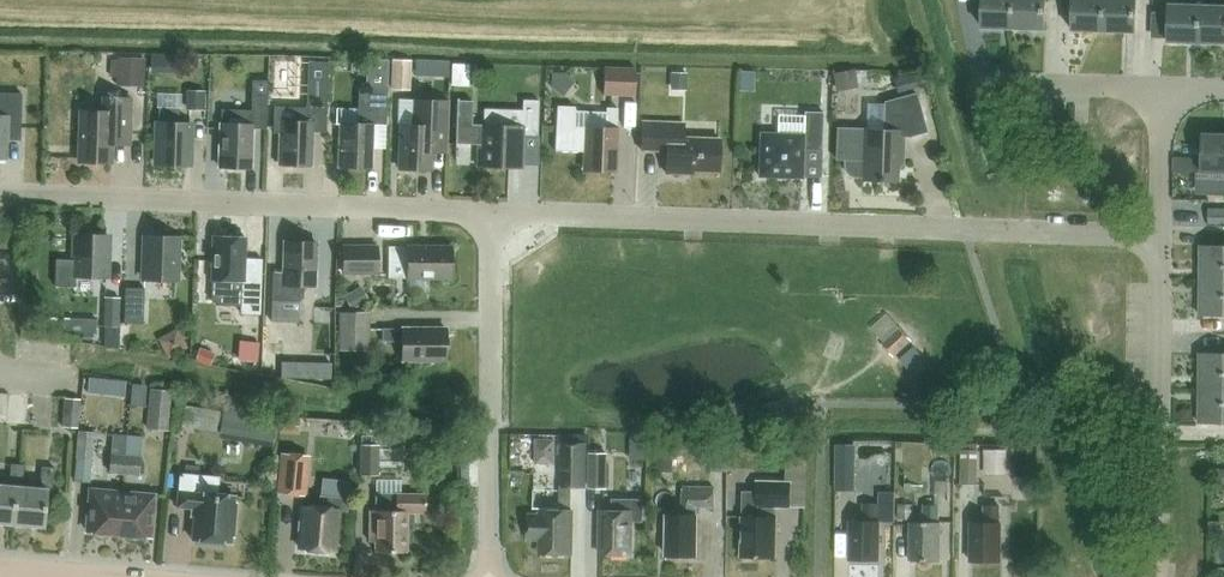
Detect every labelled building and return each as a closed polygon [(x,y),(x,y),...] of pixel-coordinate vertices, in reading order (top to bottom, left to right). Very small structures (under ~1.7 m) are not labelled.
[(983,27),(1014,29),(1015,0),(984,0),(983,27)] [(1014,29),(1046,30),(1046,0),(1015,0),(1014,29)] [(1073,31),(1104,32),(1106,0),(1074,0),(1073,31)] [(1104,32),(1136,33),(1137,0),(1106,0),(1104,32)] [(1169,42),(1200,43),(1202,6),(1205,6),(1206,0),(1195,0),(1195,6),(1170,5),(1169,42)] [(1200,43),(1223,44),(1223,6),(1205,6),(1202,6),(1200,43)] [(117,57),(115,81),(144,83),(145,59),(117,57)] [(279,80),(282,97),(293,95),(286,57),(273,59),(277,81),(279,80)] [(275,105),(274,132),(280,132),(279,164),(310,165),(311,131),(327,132),(328,61),(309,60),(308,105),(275,105)] [(392,60),(390,90),(410,91),(411,61),(392,60)] [(431,61),(430,76),(445,76),(446,62),(431,61)] [(636,96),(637,70),(605,68),(604,95),(636,96)] [(551,71),(551,86),(563,96),(575,81),(563,72),(551,71)] [(854,72),(834,76),(837,93),(857,89),(854,72)] [(670,73),(669,90),(686,91),(687,74),(670,73)] [(893,81),(897,92),(913,87),(909,76),(893,81)] [(221,124),(219,166),(250,168),(251,128),(267,129),(268,96),(269,81),(254,80),(253,95),(252,111),(240,110),(221,109),(221,124)] [(386,125),(388,87),(359,86),(358,110),(337,109),(337,123),(341,123),(339,167),(370,168),(372,125),(386,125)] [(208,89),(186,88),(185,109),(207,110),(208,89)] [(21,93),(0,92),(0,158),(5,158),(6,127),(20,127),(21,93)] [(884,131),(864,130),(837,129),(836,162),(844,162),(844,166),(845,171),(848,175),(853,177),(862,177),(862,181),(896,182),(897,150),(901,150),(902,136),(909,137),(926,132),(916,94),(885,102),(884,131)] [(128,134),(130,98),(103,97),(103,106),(93,106),(89,111),(80,110),(78,161),(110,162),(111,147),(128,148),(128,134)] [(401,125),(399,169),(430,170),(431,152),(445,153),(447,101),(412,99),(411,126),(401,125)] [(457,100),(455,142),(478,143),(477,167),(521,168),(522,136),(537,137),(538,101),(523,100),(521,126),(481,124),(472,124),(473,101),(457,100)] [(575,127),(576,112),(576,107),(557,106),(555,151),(584,152),(583,170),(615,172),(617,109),(606,108),(606,128),(575,127)] [(180,109),(173,109),(160,108),(160,122),(158,122),(156,165),(173,165),(188,166),(189,123),(179,122),(180,109)] [(822,151),(823,112),(804,112),(803,135),(760,134),(758,177),(802,178),(803,151),(822,151)] [(718,173),(719,139),(683,138),(683,123),(642,122),(641,151),(666,151),(665,173),(684,174),(684,171),(718,173)] [(1204,134),(1203,158),(1181,157),(1181,172),(1223,174),(1223,134),(1204,134)] [(1208,211),(1208,224),(1223,224),(1223,211),(1208,211)] [(56,260),(56,287),(77,288),(77,276),(105,277),(107,234),(75,233),(74,261),(56,260)] [(145,236),(144,279),(175,280),(177,237),(145,236)] [(260,258),(243,258),(244,238),(213,236),(211,280),(211,300),(214,304),(240,305),(240,313),(258,314),(260,258)] [(313,285),(315,243),(285,241),(284,270),(273,270),(272,301),(301,301),(306,297),(306,285),(313,285)] [(389,278),(451,278),(451,247),(389,247),(389,278)] [(1201,282),(1223,282),(1223,247),(1202,247),(1201,282)] [(378,248),(344,248),(344,274),(378,274),(378,248)] [(1201,317),(1223,317),(1223,282),(1201,282),(1201,317)] [(144,324),(145,289),(126,288),(125,324),(144,324)] [(354,291),(342,298),(349,309),(361,302),(354,291)] [(120,328),(121,298),(105,297),(104,327),(120,328)] [(371,351),(371,313),(341,313),(341,351),(371,351)] [(85,320),(84,335),(90,336),(93,336),(94,320),(85,320)] [(900,328),(882,345),(894,358),(912,341),(900,328)] [(168,359),(188,349),(178,329),(158,339),(168,359)] [(383,329),(383,342),(403,342),(403,360),(446,360),(446,329),(403,329),(383,329)] [(258,341),(239,340),(238,361),(257,362),(258,341)] [(212,365),(215,354),(200,349),(197,360),(212,365)] [(1200,389),(1223,389),(1223,354),(1200,353),(1200,389)] [(330,379),(330,363),(301,363),(301,367),(301,379),(330,379)] [(301,379),(301,367),(286,367),(286,378),(301,379)] [(286,378),(286,368),(265,368),(265,378),(286,378)] [(87,379),(86,394),(105,396),(106,381),(87,379)] [(133,384),(131,406),(145,407),(147,385),(133,384)] [(1200,424),(1223,424),(1223,389),(1200,389),(1200,424)] [(169,431),(172,392),(152,390),(149,429),(169,431)] [(9,394),(9,397),(7,423),(22,424),(24,395),(9,394)] [(66,398),(65,403),(63,428),(78,429),(81,399),(66,398)] [(176,399),(174,423),(183,424),(185,400),(176,399)] [(222,413),(187,408),(184,427),(219,432),(222,413)] [(276,417),(243,412),(239,441),(271,446),(276,417)] [(337,420),(337,430),(356,432),(357,422),(337,420)] [(96,432),(80,430),(77,459),(93,460),(96,432)] [(125,456),(127,434),(114,433),(110,472),(140,475),(141,458),(125,456)] [(632,434),(631,460),(646,461),(646,434),(632,434)] [(535,464),(556,464),(556,439),(536,438),(535,464)] [(728,471),(728,441),(712,441),(712,471),(728,471)] [(560,510),(541,510),(541,515),(529,515),(529,539),(541,539),(541,553),(571,554),(571,510),(570,510),(571,487),(585,487),(585,443),(561,443),(562,486),(560,486),(560,510)] [(839,443),(839,456),(839,488),(854,488),(854,443),(839,443)] [(963,450),(962,450),(962,485),(979,485),(979,450),(978,450),(978,444),(963,444),(963,450)] [(380,476),(380,445),(362,445),(362,476),(380,476)] [(1009,451),(987,451),(987,476),(1009,476),(1009,451)] [(282,453),(278,493),(303,495),(305,478),(307,455),(282,453)] [(608,454),(589,454),(588,488),(607,489),(608,454)] [(656,456),(655,473),(673,473),(673,456),(656,456)] [(13,524),(16,485),(22,486),(24,465),(11,464),(9,485),(0,484),(0,523),(13,524)] [(16,485),(13,524),(44,527),(47,489),(52,490),(54,468),(42,467),(40,487),(22,486),(16,485)] [(234,537),(237,502),(234,502),(234,496),(217,494),(219,477),(180,473),(178,490),(177,507),(195,509),(192,539),(230,542),(231,537),(234,537)] [(790,508),(791,481),(757,481),(757,491),(743,491),(742,557),(776,558),(777,518),(775,517),(776,507),(790,508)] [(663,485),(653,485),(653,512),(663,512),(663,485)] [(714,506),(715,487),(683,487),(683,515),(667,515),(667,555),(697,556),(697,515),(697,506),(714,506)] [(119,533),(122,492),(90,489),(87,530),(119,533)] [(122,492),(119,533),(152,536),(155,495),(122,492)] [(879,505),(878,522),(880,522),(895,522),(895,492),(879,492),(879,505)] [(425,512),(425,495),(376,494),(375,511),(370,511),(370,541),(375,542),(375,552),(407,552),(407,529),(413,529),(413,512),(425,512)] [(304,505),(300,548),(333,551),(337,511),(348,512),(350,498),(320,495),(319,507),(304,505)] [(600,511),(600,554),(631,555),(632,521),(642,521),(642,500),(613,500),(613,511),(600,511)] [(899,503),(899,518),(913,518),(913,503),(899,503)] [(879,560),(880,522),(878,522),(879,505),(864,505),(863,521),(849,521),(849,559),(879,560)] [(940,561),(940,522),(939,522),(939,506),(924,505),(924,522),(911,522),(910,560),(940,561)] [(1000,562),(1001,523),(999,523),(999,506),(984,506),(984,523),(970,523),(970,561),(1000,562)]
